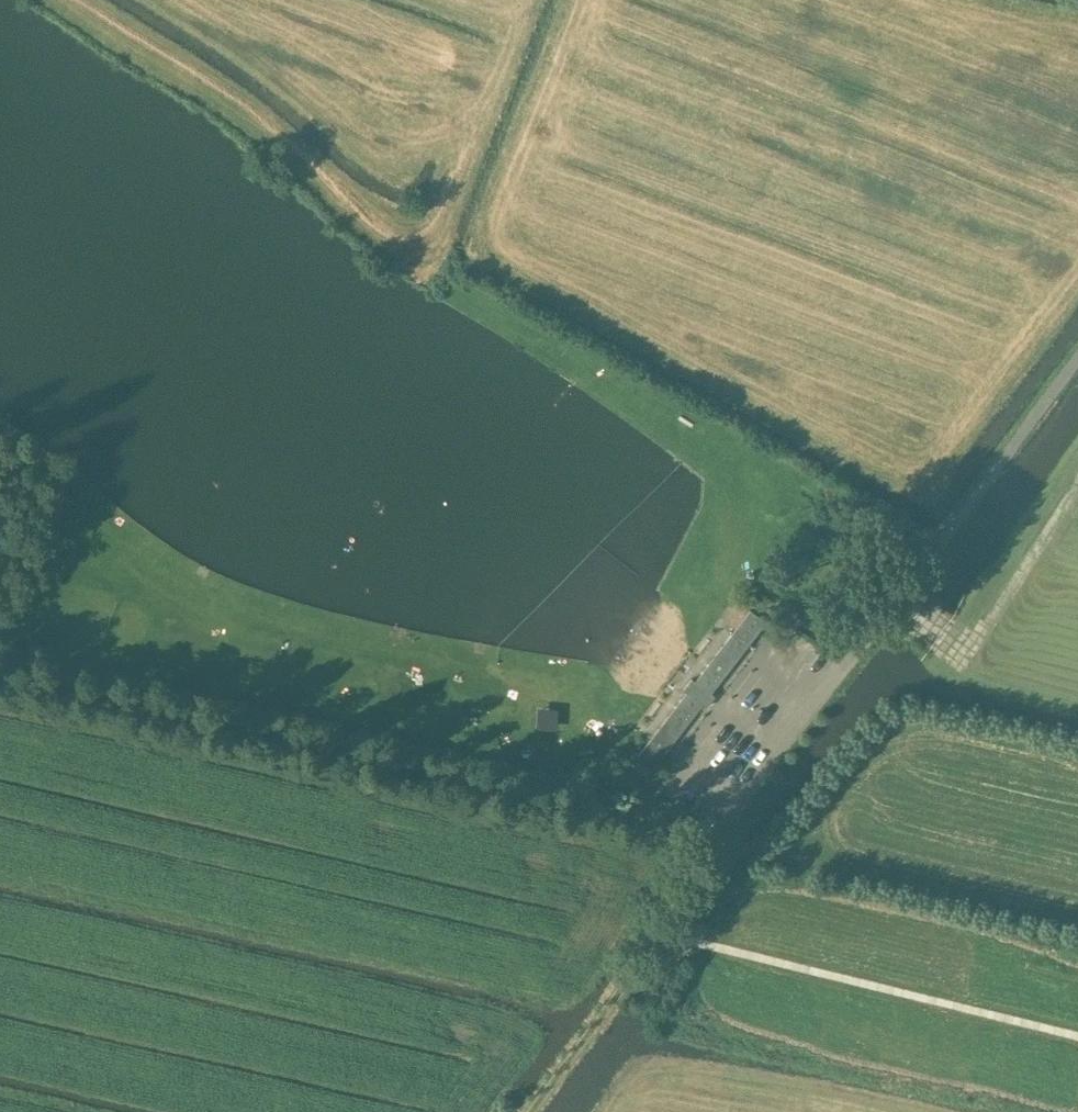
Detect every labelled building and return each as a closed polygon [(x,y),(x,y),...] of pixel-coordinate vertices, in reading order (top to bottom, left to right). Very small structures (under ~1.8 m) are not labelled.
[(658,757),(677,732),(687,720),(700,703),(704,706),(708,701),(712,695),(709,693),(763,623),(748,611),(702,671),(694,681),(691,678),(682,690),(686,692),(678,703),(644,746),(658,757)] [(557,709),(537,707),(535,729),(555,730),(557,709)]
